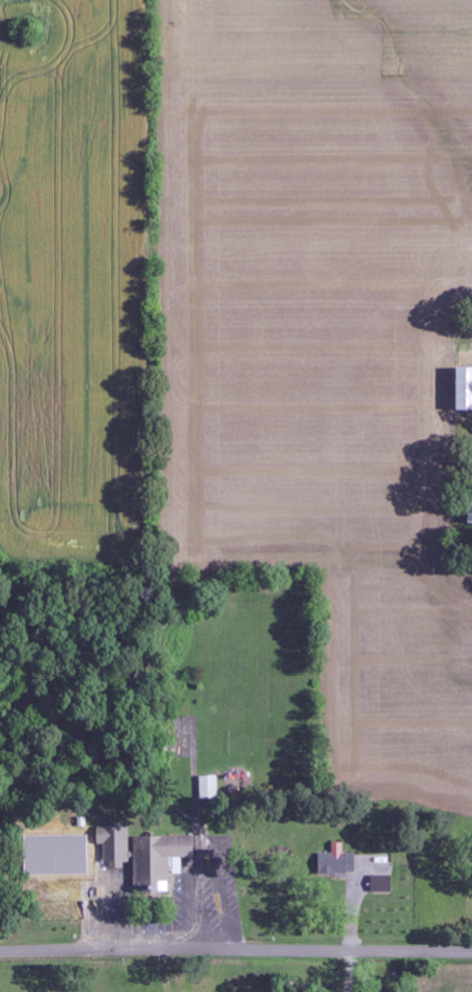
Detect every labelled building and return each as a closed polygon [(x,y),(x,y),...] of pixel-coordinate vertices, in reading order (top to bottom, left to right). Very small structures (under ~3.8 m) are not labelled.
[(460,369),(461,412),(471,411),(471,369),(460,369)] [(219,776),(202,776),(202,799),(220,798),(219,776)] [(199,835),(137,837),(137,852),(131,852),(131,823),(100,824),(101,845),(105,845),(106,867),(126,867),(126,861),(137,860),(138,893),(173,893),(172,858),(199,857),(199,835)] [(321,875),(358,874),(357,853),(345,854),(345,843),(334,843),(334,853),(320,854),(321,875)] [(393,892),(394,875),(373,874),(373,892),(393,892)]
